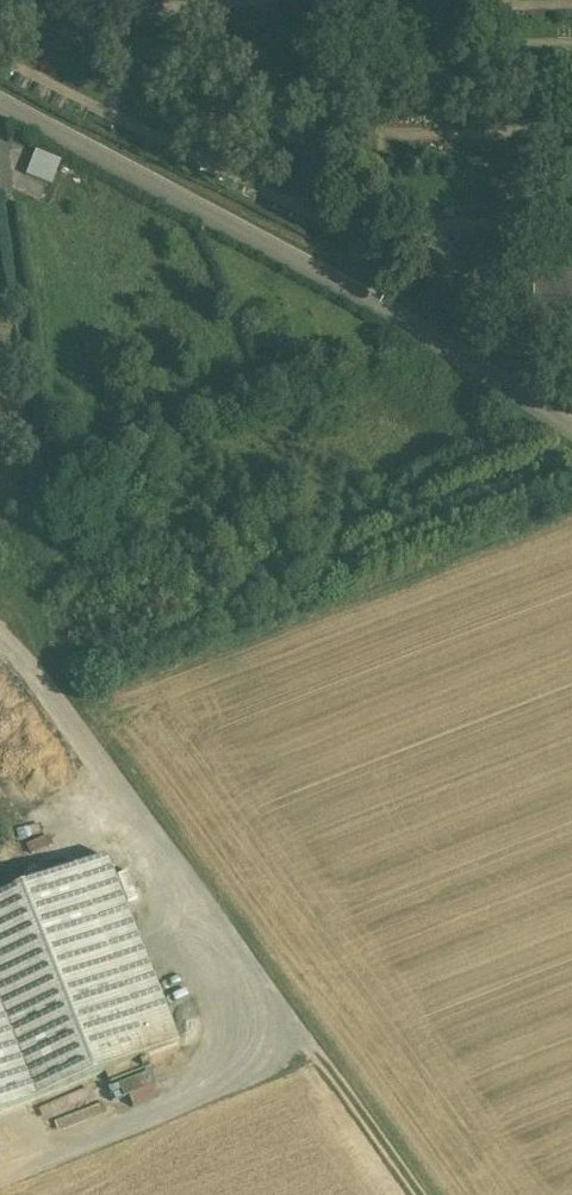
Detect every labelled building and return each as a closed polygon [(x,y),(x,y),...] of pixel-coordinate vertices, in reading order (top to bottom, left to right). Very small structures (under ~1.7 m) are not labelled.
[(60,159),(36,149),(31,162),(56,171),(60,159)] [(56,171),(31,162),(26,174),(51,184),(56,171)] [(0,900),(0,1011),(35,1101),(181,1044),(108,858),(0,900)] [(0,1011),(0,1115),(35,1101),(0,1011)] [(145,1074),(116,1083),(123,1107),(152,1098),(145,1074)]
